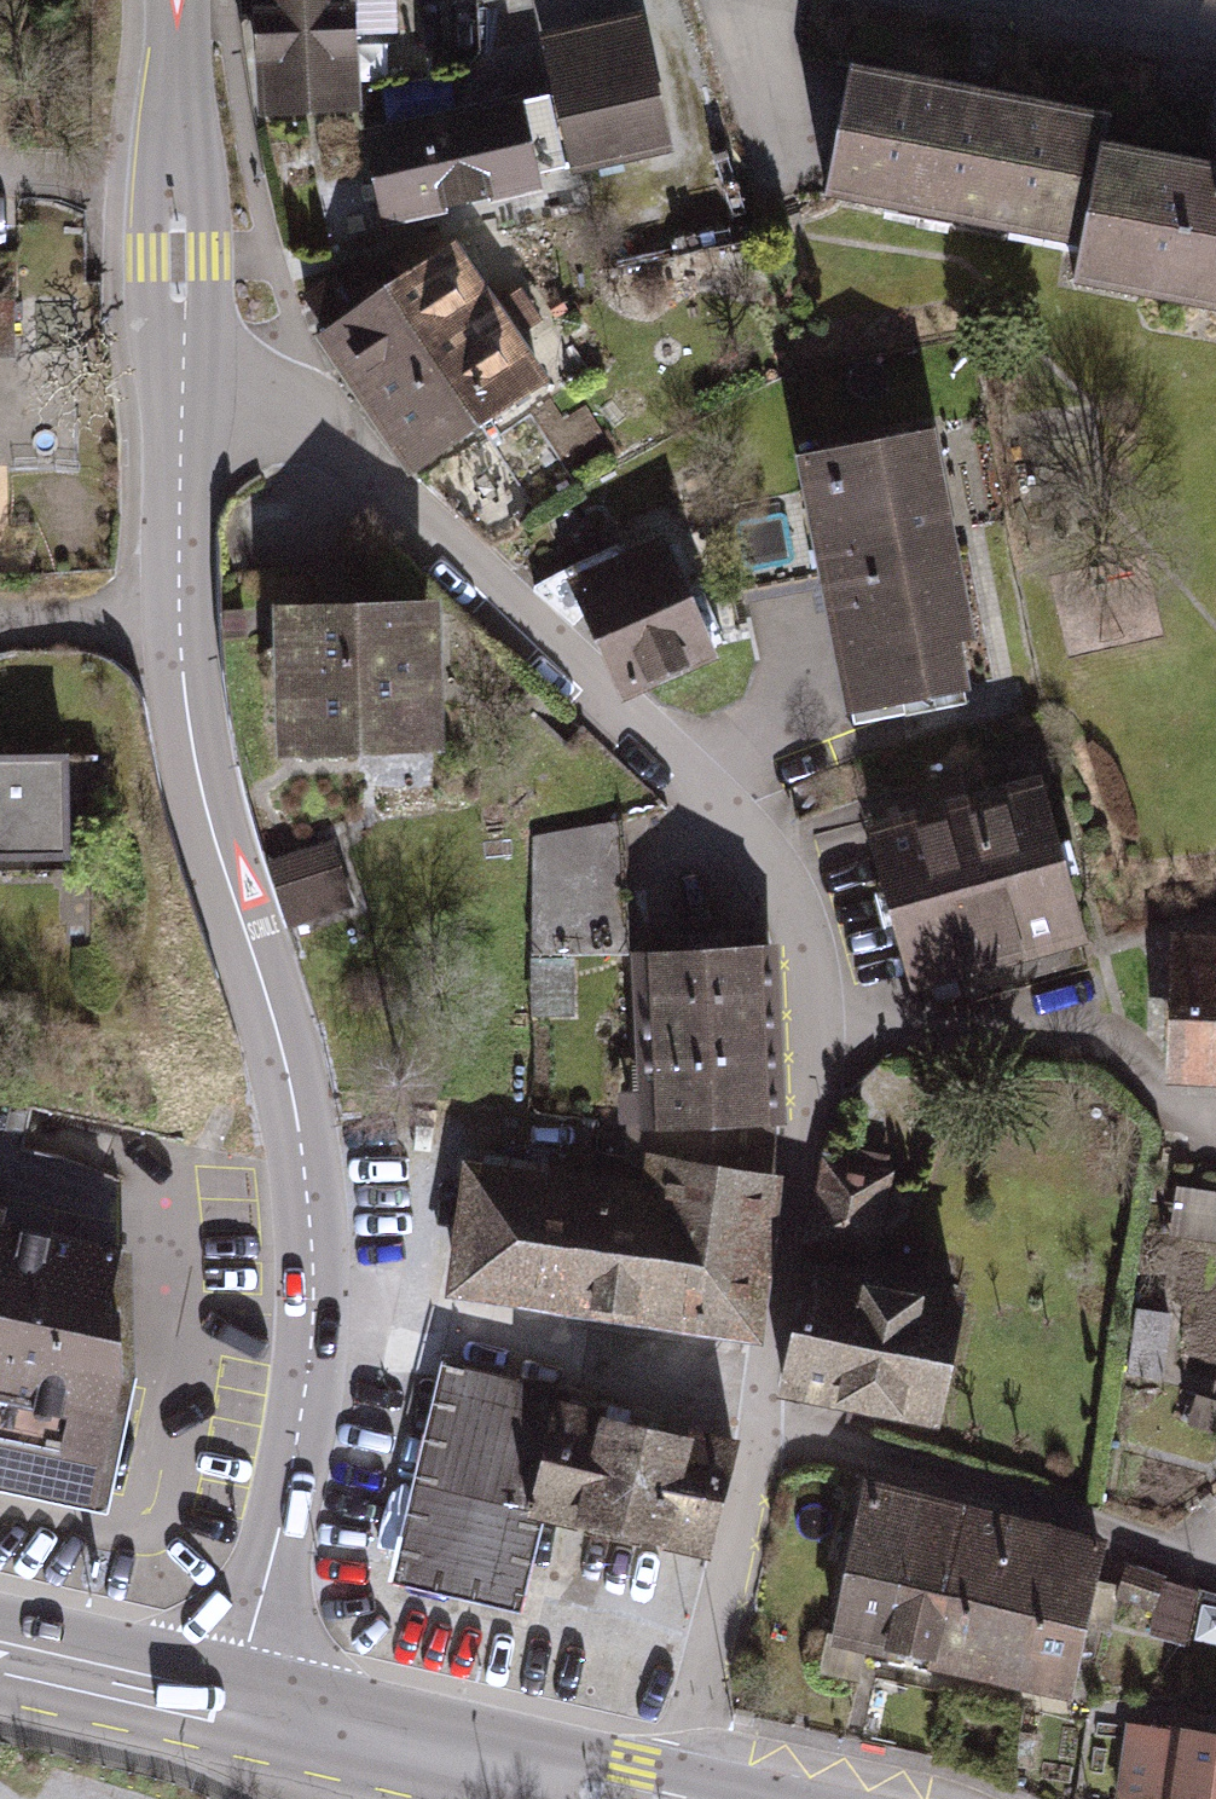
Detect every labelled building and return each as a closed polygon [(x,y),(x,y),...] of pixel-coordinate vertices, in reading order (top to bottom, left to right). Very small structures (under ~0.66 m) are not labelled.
[(261,116),(371,109),(369,77),(418,74),(414,0),(254,0),(261,116)] [(650,19),(538,43),(551,101),(364,140),(383,229),(681,165),(650,19)] [(1124,104),(862,55),(837,212),(1095,261),(1124,104)] [(1120,139),(1090,297),(1215,320),(1215,157),(1120,139)] [(462,242),(326,331),(421,475),(557,385),(462,242)] [(809,457),(858,724),(999,698),(951,431),(809,457)] [(677,532),(579,576),(632,694),(731,650),(677,532)] [(291,777),(458,774),(455,607),(287,611),(291,777)] [(0,757),(0,865),(70,863),(66,755),(0,757)] [(920,993),(1099,950),(1060,788),(880,831),(920,993)] [(538,829),(535,1014),(561,1014),(562,965),(614,966),(617,830),(538,829)] [(341,851),(278,869),(297,939),(361,922),(341,851)] [(1215,1089),(1215,944),(1185,943),(1178,1087),(1215,1089)] [(661,953),(664,1161),(778,1178),(773,948),(661,953)] [(452,1314),(751,1358),(778,1178),(664,1161),(637,1157),(632,1191),(474,1168),(452,1314)] [(904,1172),(826,1162),(815,1247),(893,1257),(904,1172)] [(1215,1243),(1215,1201),(1184,1195),(1177,1235),(1215,1243)] [(91,1509),(143,1246),(0,1218),(0,1491),(91,1509)] [(955,1439),(982,1293),(812,1261),(785,1407),(955,1439)] [(548,1532),(575,1395),(442,1368),(396,1592),(532,1623),(548,1532)] [(740,1426),(575,1395),(548,1532),(714,1563),(740,1426)] [(1113,1538),(872,1489),(838,1658),(1079,1707),(1113,1538)] [(1206,1594),(1127,1573),(1116,1615),(1165,1627),(1159,1649),(1189,1657),(1206,1594)] [(1134,1731),(1126,1798),(1215,1798),(1215,1740),(1134,1731)]
